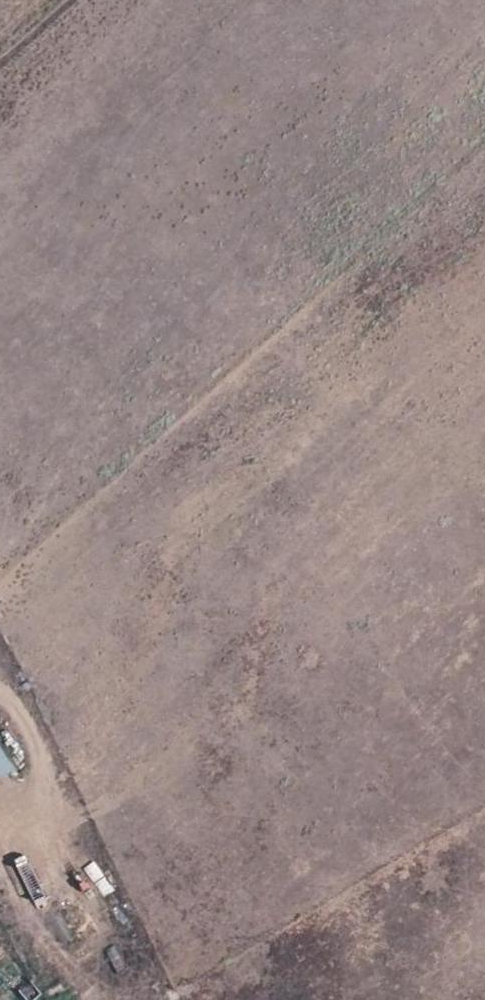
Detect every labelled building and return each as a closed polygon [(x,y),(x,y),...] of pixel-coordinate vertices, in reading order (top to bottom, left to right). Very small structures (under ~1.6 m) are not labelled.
[(15,770),(0,747),(0,780),(15,770)]
